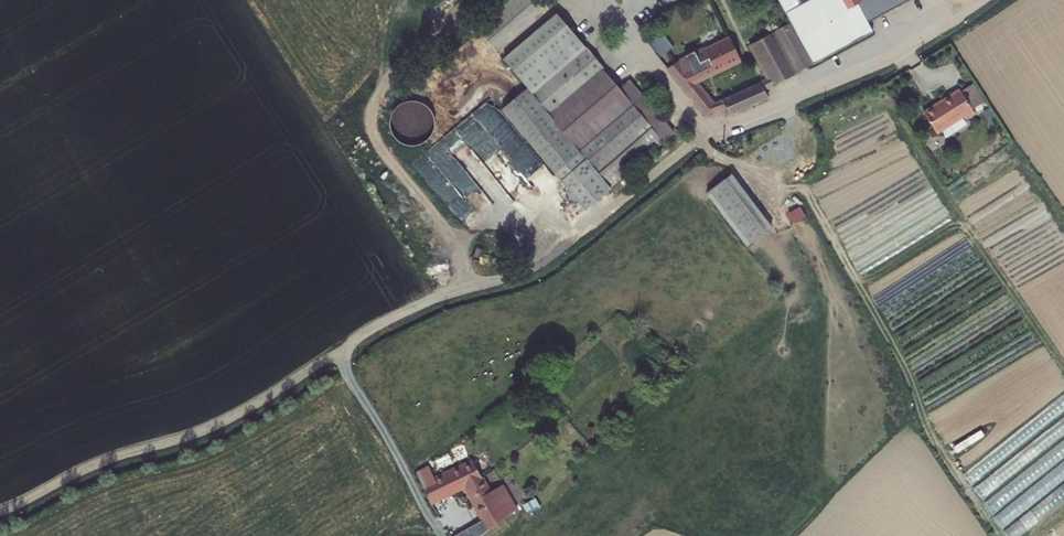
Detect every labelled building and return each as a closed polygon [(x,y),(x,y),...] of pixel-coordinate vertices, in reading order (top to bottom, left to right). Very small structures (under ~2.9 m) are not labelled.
[(438,19),(460,2),(458,0),(447,0),(432,11),(438,19)] [(492,45),(534,3),(530,0),(500,0),(473,27),(492,45)] [(753,43),(780,32),(797,72),(878,38),(874,29),(937,1),(937,0),(822,0),(815,3),(812,0),(788,0),(797,23),(753,43)] [(524,59),(537,74),(598,38),(579,14),(524,59)] [(729,111),(768,96),(764,88),(798,76),(797,72),(780,32),(753,43),(767,77),(720,96),(724,102),(729,111)] [(704,111),(714,106),(710,100),(694,77),(741,58),(728,36),(703,46),(702,44),(664,64),(704,111)] [(598,38),(537,74),(549,88),(603,44),(598,38)] [(679,134),(603,44),(549,88),(537,98),(560,127),(581,152),(612,189),(679,134)] [(560,127),(537,98),(528,89),(504,111),(556,172),(581,152),(560,127)] [(959,91),(921,112),(933,133),(961,119),(963,122),(972,117),(959,91)] [(714,106),(724,102),(720,96),(710,100),(714,106)] [(787,124),(782,127),(787,138),(794,134),(787,124)] [(457,126),(431,151),(477,201),(486,192),(501,180),(457,126)] [(505,134),(497,139),(514,163),(531,151),(518,133),(509,139),(505,134)] [(711,192),(749,246),(774,228),(736,174),(711,192)] [(793,221),(807,215),(802,204),(788,210),(793,221)] [(957,451),(985,434),(982,429),(954,446),(957,451)] [(1063,501),(1063,443),(985,499),(995,513),(993,514),(1003,528),(1009,535),(1015,535),(1063,501)] [(503,495),(492,502),(499,513),(509,505),(503,495)] [(472,516),(450,530),(454,535),(467,535),(480,528),(472,516)]
